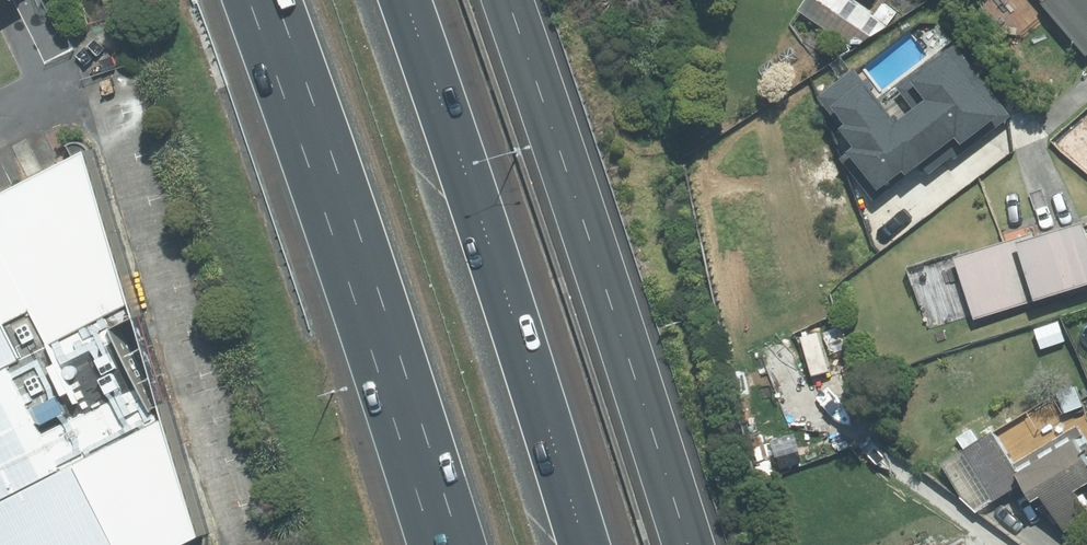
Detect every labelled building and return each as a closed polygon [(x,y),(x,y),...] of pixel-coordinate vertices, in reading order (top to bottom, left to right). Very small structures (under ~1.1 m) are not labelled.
[(850,47),(898,15),(872,0),(805,0),(797,13),(850,47)] [(1048,9),(1086,53),(1086,0),(1040,0),(1048,9)] [(845,47),(803,74),(864,169),(987,92),(954,39),(910,66),(920,81),(882,105),(845,47)] [(90,153),(0,198),(0,544),(193,544),(209,537),(90,153)] [(961,255),(979,316),(1086,284),(1086,236),(1082,220),(961,255)] [(1043,496),(1065,532),(1086,518),(1086,504),(1078,489),(1086,484),(1086,459),(1064,421),(1058,425),(1042,398),(941,461),(974,513),(1020,485),(1031,503),(1043,496)]
